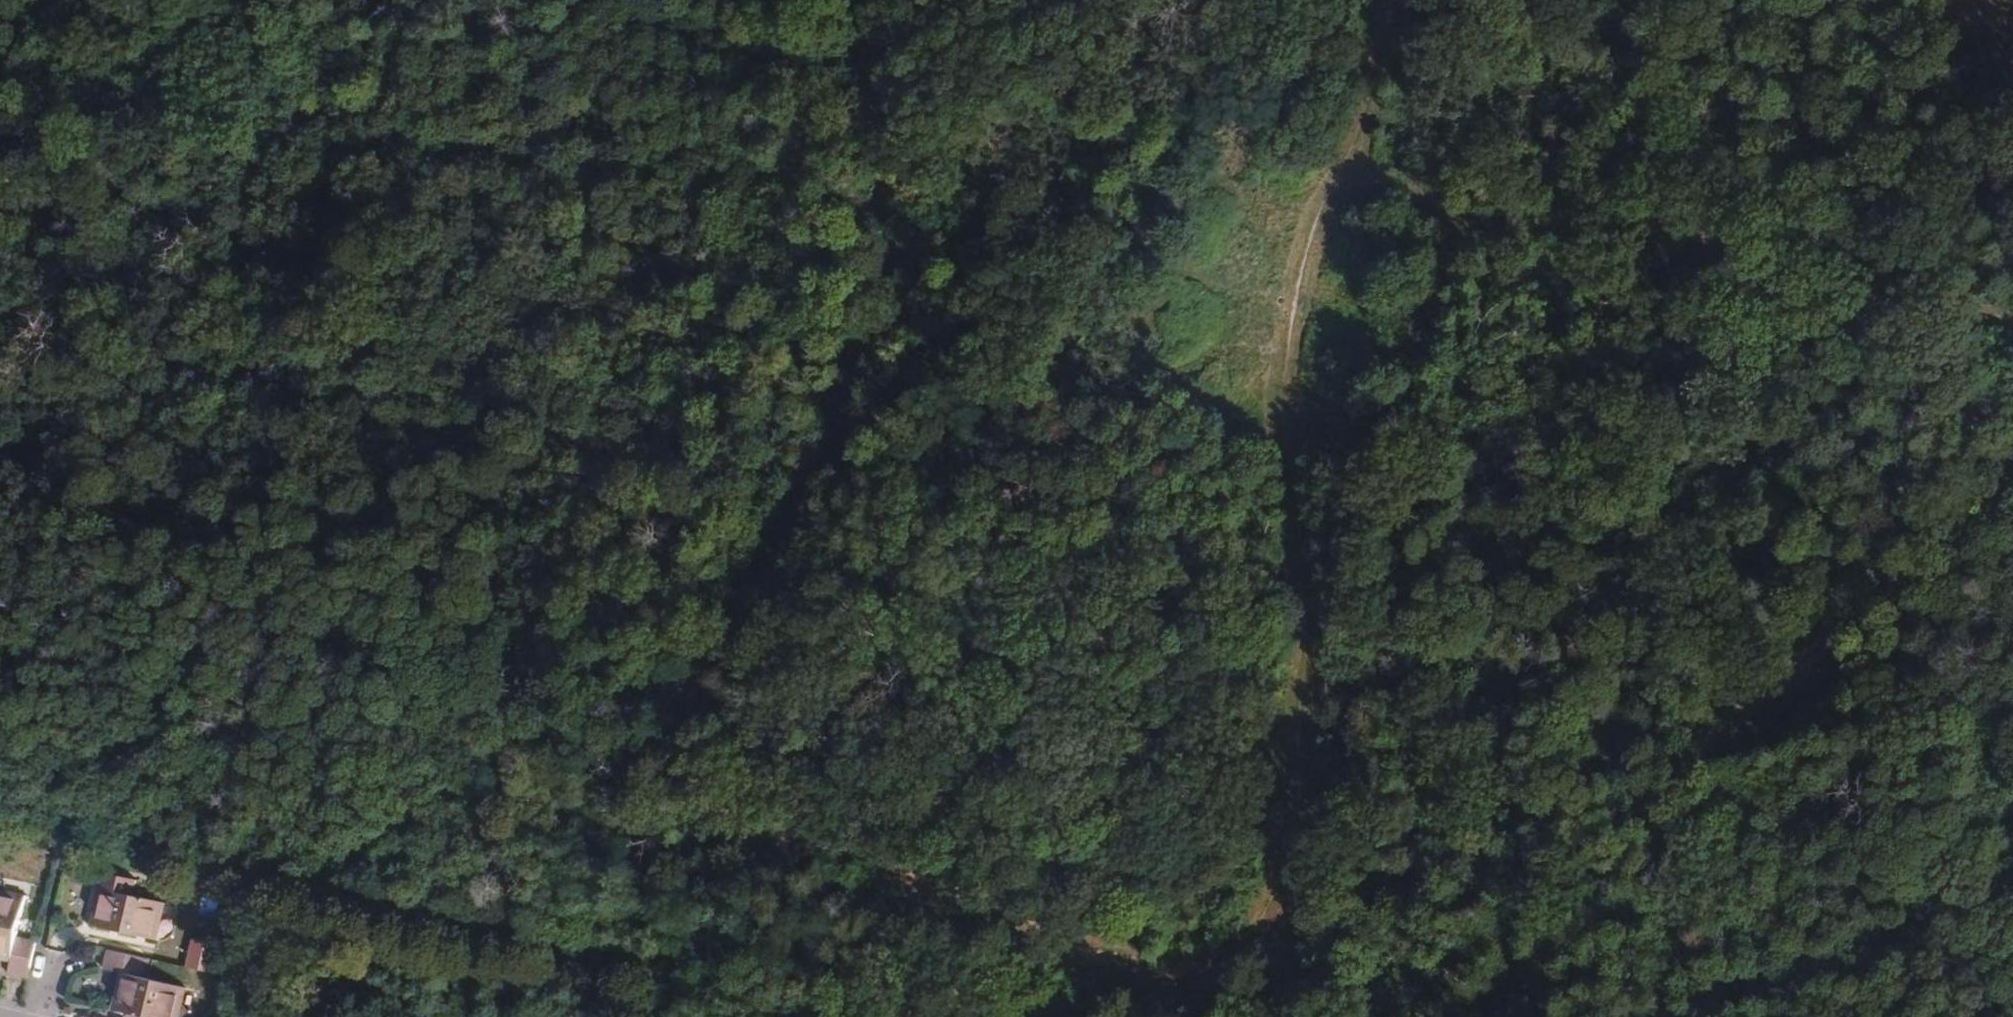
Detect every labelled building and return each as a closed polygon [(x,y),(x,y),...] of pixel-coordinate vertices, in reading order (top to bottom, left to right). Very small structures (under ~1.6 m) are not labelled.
[(102,875),(96,906),(100,907),(96,927),(153,940),(161,904),(128,897),(131,881),(102,875)] [(4,897),(0,896),(0,960),(10,962),(8,974),(27,979),(35,942),(16,938),(23,905),(3,901),(4,897)] [(3,901),(23,905),(24,901),(4,897),(3,901)] [(100,907),(96,906),(92,927),(96,927),(100,907)] [(218,945),(191,939),(185,968),(212,974),(218,945)] [(179,1006),(174,1005),(178,986),(139,978),(143,959),(107,951),(103,970),(121,974),(113,1011),(141,1016),(176,1016),(179,1006)] [(183,987),(178,986),(174,1005),(179,1006),(183,987)]
